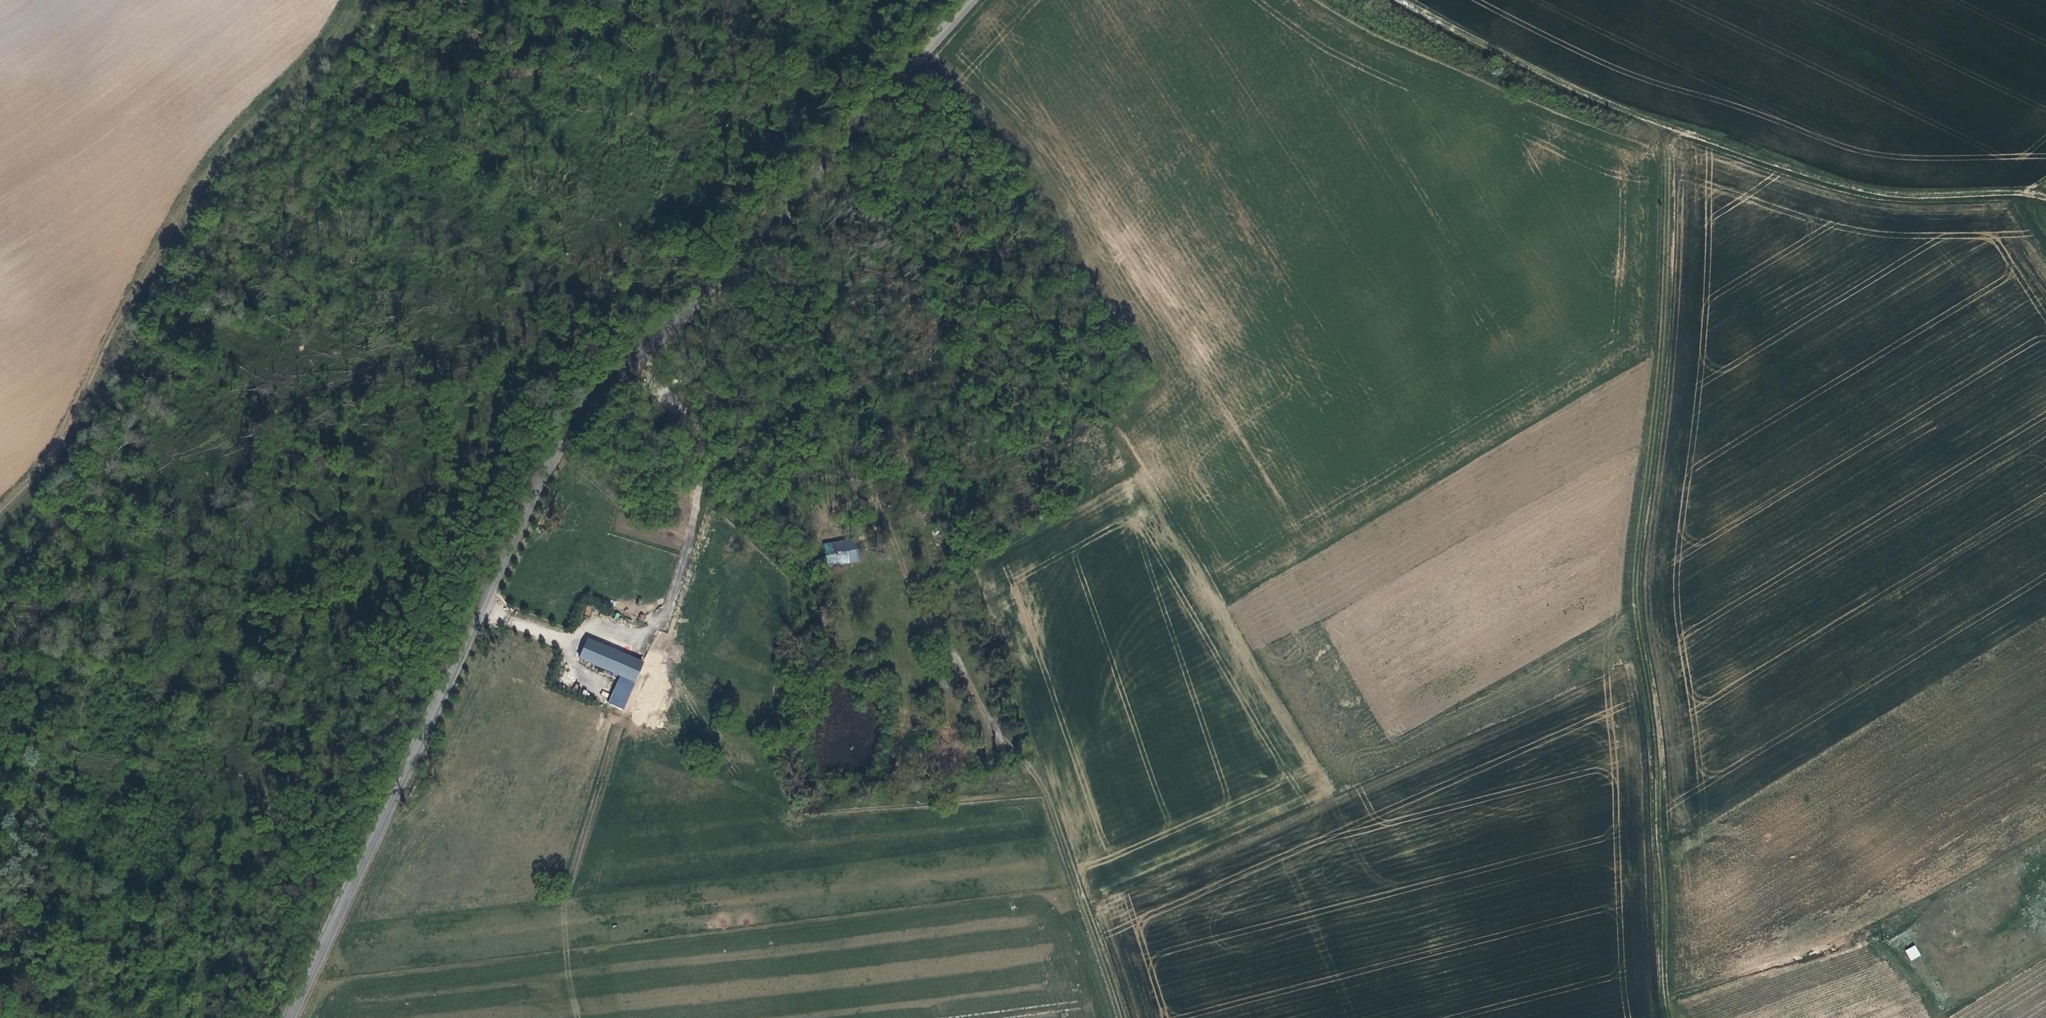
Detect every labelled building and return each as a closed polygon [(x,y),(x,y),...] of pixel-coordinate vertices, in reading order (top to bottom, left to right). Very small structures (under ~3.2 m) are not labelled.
[(828,567),(860,561),(856,537),(823,543),(828,567)] [(623,709),(642,661),(587,638),(579,656),(619,675),(607,702),(623,709)] [(1905,950),(1911,960),(1920,955),(1915,944),(1905,950)]
